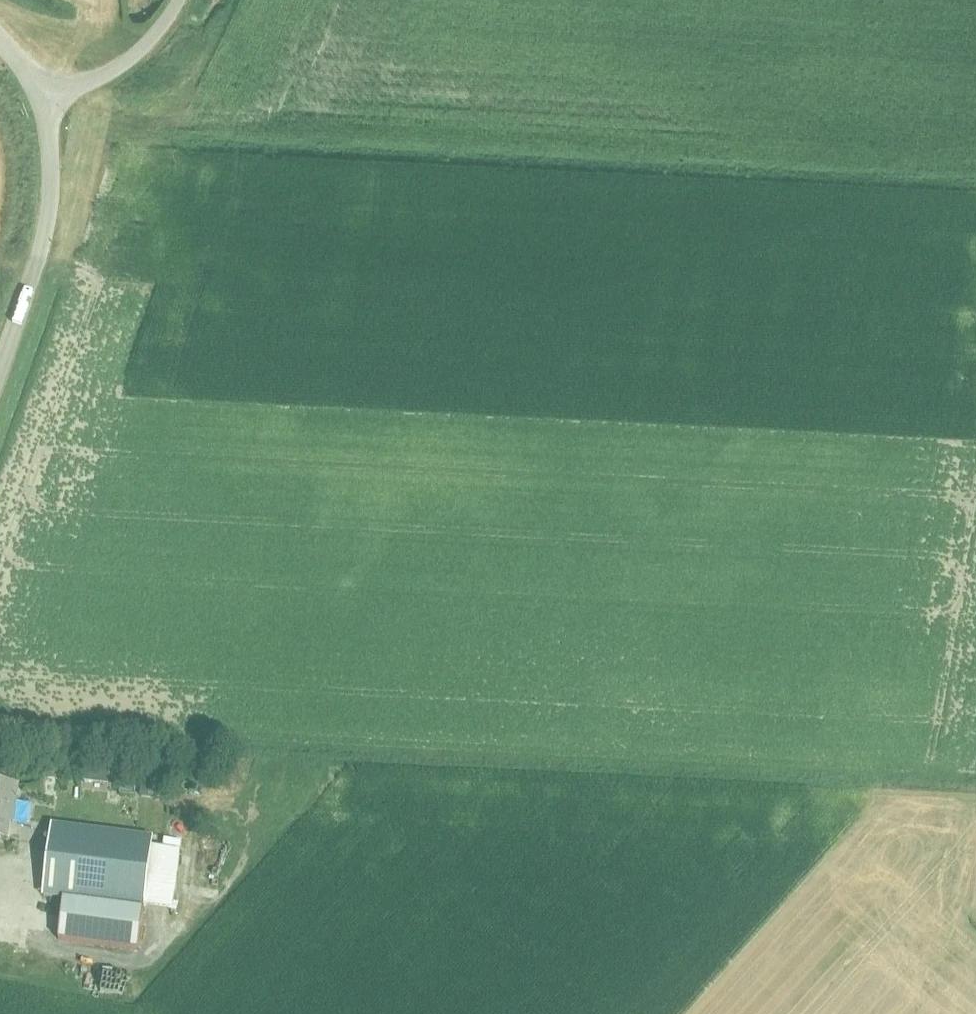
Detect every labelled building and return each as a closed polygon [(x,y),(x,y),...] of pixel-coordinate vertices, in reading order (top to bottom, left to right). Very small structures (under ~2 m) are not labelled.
[(157,799),(160,776),(143,774),(140,798),(157,799)] [(18,790),(0,787),(0,839),(8,840),(11,824),(13,824),(18,790)] [(160,850),(153,849),(154,843),(54,830),(44,899),(64,902),(59,942),(139,953),(145,909),(171,912),(178,852),(180,842),(162,840),(160,850)]
